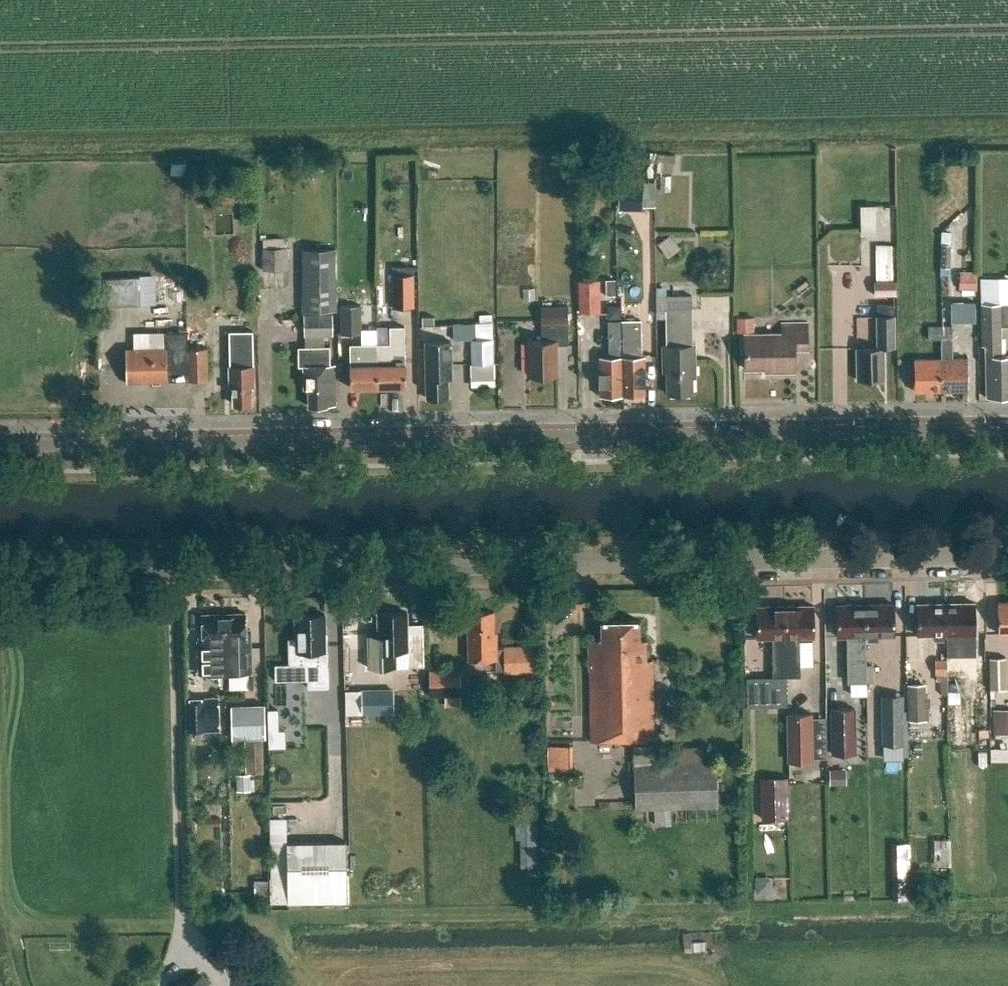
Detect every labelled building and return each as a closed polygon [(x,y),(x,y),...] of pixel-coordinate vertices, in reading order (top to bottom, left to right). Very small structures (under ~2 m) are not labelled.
[(863,204),(863,234),(879,234),(879,204),(863,204)] [(891,246),(876,246),(877,280),(891,280),(891,246)] [(262,271),(287,270),(287,247),(262,248),(262,271)] [(336,311),(335,249),(300,249),(301,311),(336,311)] [(412,306),(412,273),(390,272),(390,307),(412,306)] [(104,276),(105,305),(159,302),(158,274),(104,276)] [(977,292),(977,274),(959,274),(959,292),(977,292)] [(597,291),(597,279),(586,280),(586,291),(584,291),(584,313),(600,312),(599,291),(597,291)] [(792,293),(800,303),(816,290),(808,280),(792,293)] [(896,295),(896,280),(891,280),(877,280),(874,281),(875,296),(896,295)] [(982,280),(983,347),(986,346),(987,398),(1007,398),(1007,356),(1001,356),(1001,314),(1007,314),(1007,280),(982,280)] [(666,346),(663,346),(663,373),(667,372),(667,394),(693,393),(692,378),(696,378),(695,344),(693,344),(692,296),(656,296),(656,309),(666,309),(666,346)] [(953,321),(978,321),(979,300),(953,300),(953,321)] [(894,303),(877,304),(877,347),(857,348),(857,380),(884,380),(884,348),(894,348),(894,303)] [(541,307),(542,341),(528,341),(528,375),(557,375),(556,345),(569,345),(568,306),(541,307)] [(332,314),(303,314),(304,336),(332,336),(332,314)] [(361,316),(340,316),(340,343),(361,343),(361,316)] [(422,326),(435,326),(435,316),(422,316),(422,326)] [(782,324),(783,333),(745,334),(746,369),(776,369),(776,372),(794,372),(794,350),(808,350),(807,323),(782,324)] [(404,364),(404,350),(403,326),(389,327),(390,344),(351,344),(351,365),(350,365),(350,387),(406,386),(406,364),(404,364)] [(940,338),(940,326),(929,326),(928,338),(940,338)] [(941,338),(952,338),(952,326),(940,326),(940,338),(941,338)] [(622,343),(622,395),(645,395),(644,356),(639,356),(639,341),(634,342),(634,331),(622,331),(622,343)] [(165,332),(166,348),(126,349),(127,382),(189,381),(188,348),(188,332),(165,332)] [(940,359),(941,391),(968,390),(967,358),(952,358),(952,338),(941,338),(940,359)] [(493,363),(493,339),(470,340),(471,364),(493,363)] [(448,398),(447,384),(447,378),(451,378),(450,341),(426,342),(427,398),(448,398)] [(610,343),(610,357),(599,357),(600,396),(622,395),(622,343),(610,343)] [(251,387),(254,387),(253,345),(229,346),(230,366),(229,366),(230,382),(233,382),(233,404),(251,404),(251,387)] [(298,366),(304,366),(304,389),(309,389),(309,406),(327,406),(327,405),(335,405),(335,365),(330,365),(329,346),(298,347),(298,366)] [(188,348),(189,381),(208,380),(207,347),(188,348)] [(940,359),(914,359),(914,391),(941,391),(940,359)] [(974,602),(946,603),(946,640),(947,651),(975,651),(974,602)] [(997,602),(998,633),(1007,633),(1007,602),(997,602)] [(946,640),(946,603),(917,604),(918,635),(934,635),(935,640),(946,640)] [(893,604),(865,605),(866,641),(877,641),(877,636),(894,635),(893,604)] [(866,641),(865,605),(837,605),(837,637),(848,636),(849,681),(866,681),(866,651),(867,651),(866,641)] [(785,606),(756,606),(757,638),(774,638),(774,677),(786,677),(785,606)] [(813,606),(785,606),(786,677),(798,677),(797,637),(814,637),(813,606)] [(494,612),(467,612),(468,660),(504,659),(505,672),(533,672),(532,646),(497,647),(497,633),(494,633),(494,612)] [(246,613),(224,614),(225,644),(227,644),(227,673),(251,672),(250,643),(250,629),(246,629),(246,613)] [(423,632),(407,633),(406,613),(378,614),(379,637),(380,650),(392,649),(393,667),(424,667),(423,632)] [(199,631),(199,643),(198,643),(199,674),(224,673),(223,644),(225,644),(224,614),(202,614),(203,630),(199,631)] [(295,615),(296,655),(304,655),(304,689),(324,688),(324,664),(326,664),(325,615),(295,615)] [(601,621),(601,639),(588,639),(590,741),(653,740),(652,661),(646,661),(646,640),(639,640),(639,620),(601,621)] [(1006,689),(1005,658),(988,658),(989,689),(1006,689)] [(947,673),(947,660),(934,660),(934,674),(947,673)] [(957,660),(947,660),(947,673),(957,673),(957,660)] [(461,670),(430,670),(430,696),(445,696),(445,707),(461,707),(461,670)] [(786,677),(774,677),(775,705),(786,705),(786,677)] [(907,684),(908,720),(926,720),(926,684),(907,684)] [(394,689),(362,689),(362,714),(394,714),(394,689)] [(882,743),(904,742),(903,695),(882,695),(882,743)] [(218,697),(185,698),(186,731),(219,730),(218,697)] [(265,704),(231,705),(231,739),(245,738),(263,738),(266,738),(265,704)] [(856,753),(855,708),(830,708),(831,754),(856,753)] [(992,710),(993,734),(1007,733),(1007,709),(992,710)] [(268,710),(268,720),(278,720),(278,710),(268,710)] [(813,761),(812,713),(786,713),(787,761),(813,761)] [(826,719),(816,720),(818,758),(828,757),(826,719)] [(574,768),(573,744),(548,745),(549,769),(574,768)] [(264,774),(264,748),(246,748),(246,774),(264,774)] [(633,766),(635,808),(718,805),(716,763),(633,766)] [(830,772),(830,785),(846,785),(846,772),(830,772)] [(788,818),(787,795),(761,796),(762,818),(788,818)] [(515,823),(516,840),(537,840),(536,822),(515,823)] [(348,841),(287,842),(287,901),(348,901),(348,841)] [(911,841),(899,841),(900,898),(912,898),(911,841)] [(757,883),(757,892),(770,892),(770,882),(757,883)] [(181,985),(209,985),(202,974),(181,985)]
